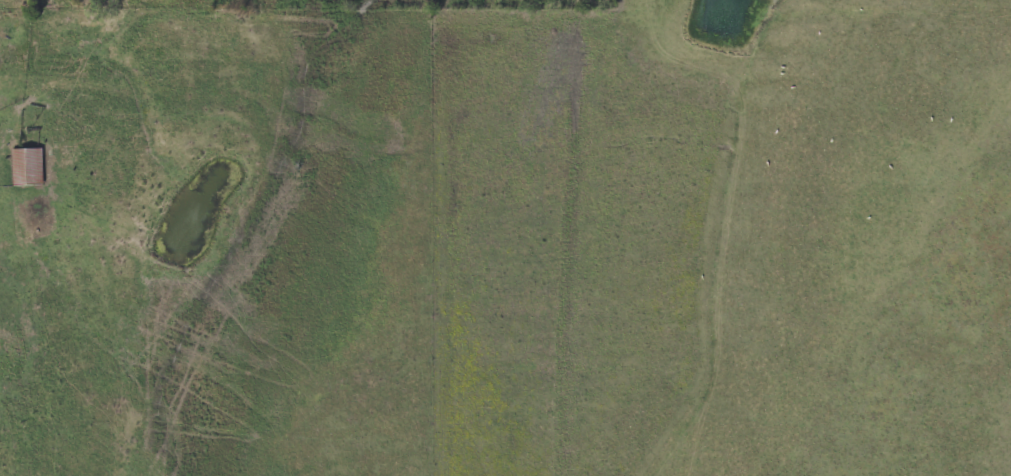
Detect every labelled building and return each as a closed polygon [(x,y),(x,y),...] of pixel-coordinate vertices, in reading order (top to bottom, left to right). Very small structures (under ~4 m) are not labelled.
[(43,148),(43,184),(13,184),(13,148),(43,148)]
